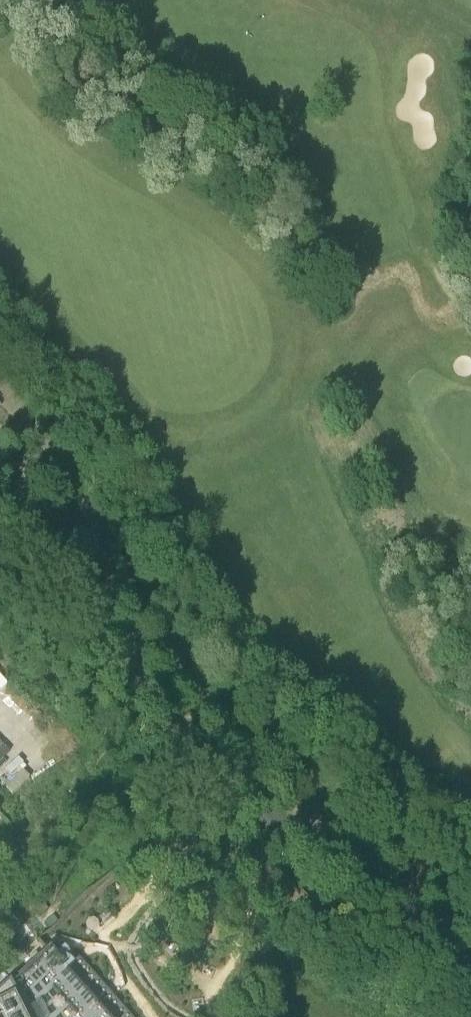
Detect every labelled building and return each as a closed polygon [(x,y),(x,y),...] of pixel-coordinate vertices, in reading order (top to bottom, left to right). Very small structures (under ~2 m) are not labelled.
[(65,968),(66,967),(50,948),(0,993),(0,1016),(110,1016),(65,968)]
